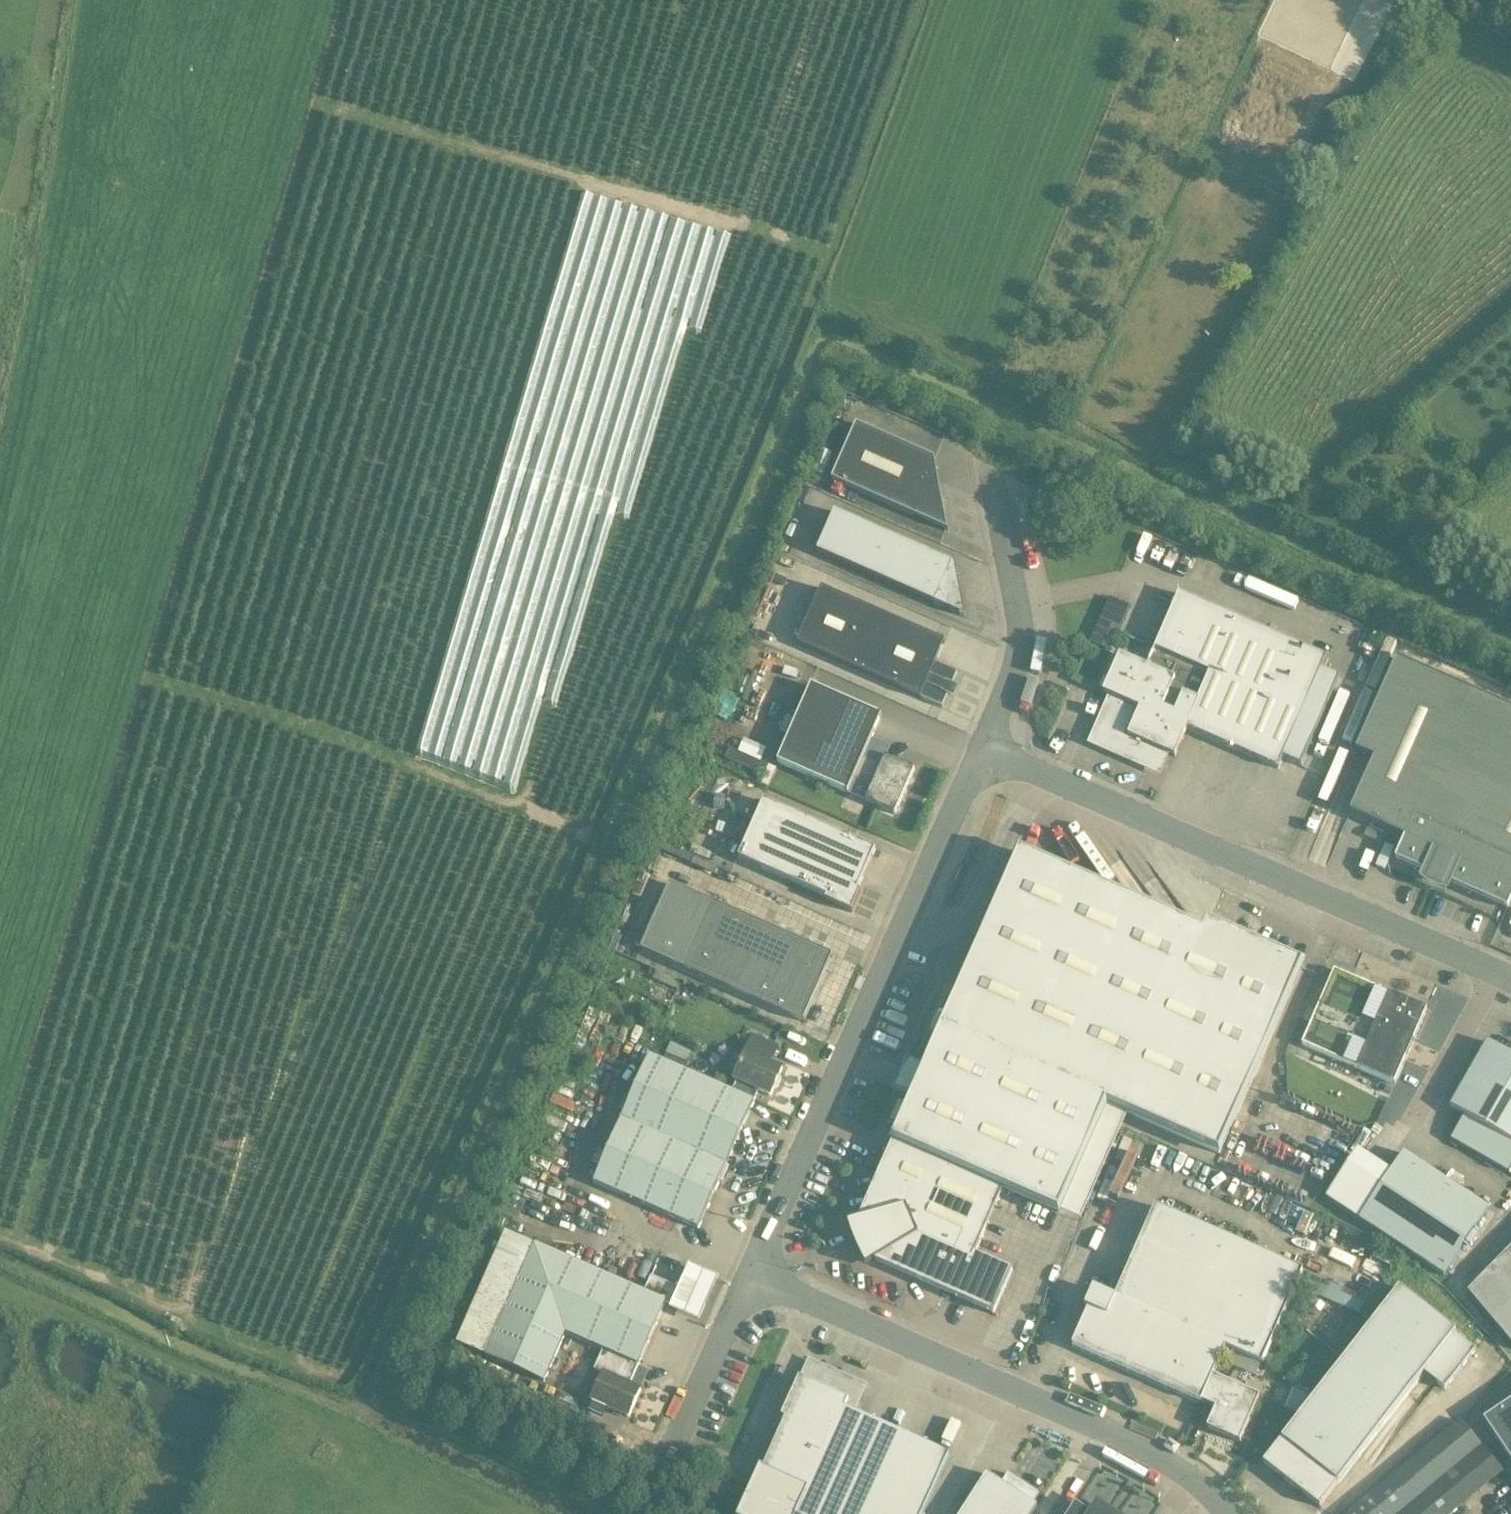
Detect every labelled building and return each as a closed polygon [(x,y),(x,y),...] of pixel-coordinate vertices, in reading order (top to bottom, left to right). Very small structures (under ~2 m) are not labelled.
[(948,531),(939,485),(925,479),(934,459),(856,424),(831,480),(948,531)] [(952,564),(834,512),(817,553),(964,618),(959,591),(943,584),(952,564)] [(950,695),(953,687),(951,686),(957,673),(935,663),(944,642),(910,627),(890,619),(821,589),(796,646),(866,676),(920,698),(942,708),(948,694),(950,695)] [(1327,658),(1179,594),(1147,667),(1119,655),(1103,693),(1112,697),(1092,743),(1148,767),(1156,749),(1175,757),(1187,729),(1278,769),(1280,765),(1298,773),(1340,678),(1322,670),(1327,658)] [(1356,751),(1374,759),(1350,814),(1405,838),(1396,860),(1507,908),(1510,899),(1510,709),(1396,659),(1356,751)] [(862,761),(864,755),(881,716),(811,686),(777,763),(847,794),(853,780),(871,788),(866,802),(895,815),(914,770),(885,757),(880,769),(862,761)] [(725,758),(765,775),(769,765),(730,748),(725,758)] [(724,769),(684,855),(732,875),(770,788),(724,769)] [(825,902),(852,913),(860,893),(858,892),(876,850),(764,801),(738,860),(826,899),(825,902)] [(974,1254),(1004,1188),(1058,1212),(1106,1104),(1219,1154),(1302,966),(1208,924),(1204,934),(1135,903),(1020,853),(925,1068),(906,1060),(894,1090),(912,1098),(888,1152),(877,1178),(858,1222),(872,1261),(936,1289),(992,1314),(1012,1270),(974,1254)] [(803,1022),(832,956),(710,902),(670,885),(641,950),(680,968),(803,1022)] [(1334,971),(1300,1047),(1394,1085),(1427,1012),(1334,971)] [(771,1064),(778,1047),(753,1036),(734,1080),(737,1082),(732,1093),(684,1072),(693,1053),(671,1043),(663,1062),(649,1056),(606,1153),(598,1150),(594,1162),(601,1165),(593,1183),(698,1229),(754,1103),(759,1091),(770,1096),(782,1069),(771,1064)] [(1510,1168),(1510,1055),(1488,1042),(1450,1108),(1464,1116),(1451,1140),(1508,1172),(1510,1168)] [(1360,1220),(1391,1174),(1357,1152),(1326,1198),(1360,1220)] [(1443,1276),(1487,1209),(1404,1154),(1391,1174),(1360,1220),(1443,1276)] [(1115,1298),(1093,1289),(1085,1308),(1088,1310),(1072,1346),(1201,1404),(1202,1402),(1216,1408),(1207,1428),(1240,1443),(1260,1397),(1214,1377),(1226,1349),(1263,1365),(1303,1272),(1155,1207),(1115,1298)] [(679,1290),(676,1289),(651,1278),(644,1293),(534,1244),(505,1232),(457,1343),(485,1357),(544,1382),(565,1334),(603,1350),(594,1372),(603,1376),(591,1403),(608,1411),(608,1409),(628,1418),(640,1390),(630,1386),(666,1303),(670,1304),(672,1306),(679,1290)] [(1466,1292),(1510,1345),(1510,1247),(1466,1292)] [(666,1312),(698,1325),(717,1279),(686,1266),(666,1312)] [(1320,1278),(1314,1293),(1359,1312),(1365,1297),(1320,1278)] [(1284,1409),(1300,1416),(1263,1464),(1320,1508),(1424,1374),(1444,1390),(1475,1350),(1454,1334),(1456,1333),(1399,1288),(1315,1397),(1293,1388),(1284,1409)] [(738,1513),(923,1513),(949,1455),(845,1408),(848,1401),(799,1379),(781,1418),(785,1419),(769,1456),(764,1468),(760,1466),(759,1468),(738,1513)] [(1484,1421),(1510,1461),(1510,1403),(1484,1421)] [(1503,1473),(1483,1449),(1460,1421),(1349,1513),(1454,1513),(1503,1473)] [(1037,1507),(1032,1504),(1038,1494),(1008,1474),(1001,1484),(987,1475),(962,1513),(1033,1513),(1037,1507)] [(1070,1513),(1089,1513),(1076,1506),(1070,1513)]
